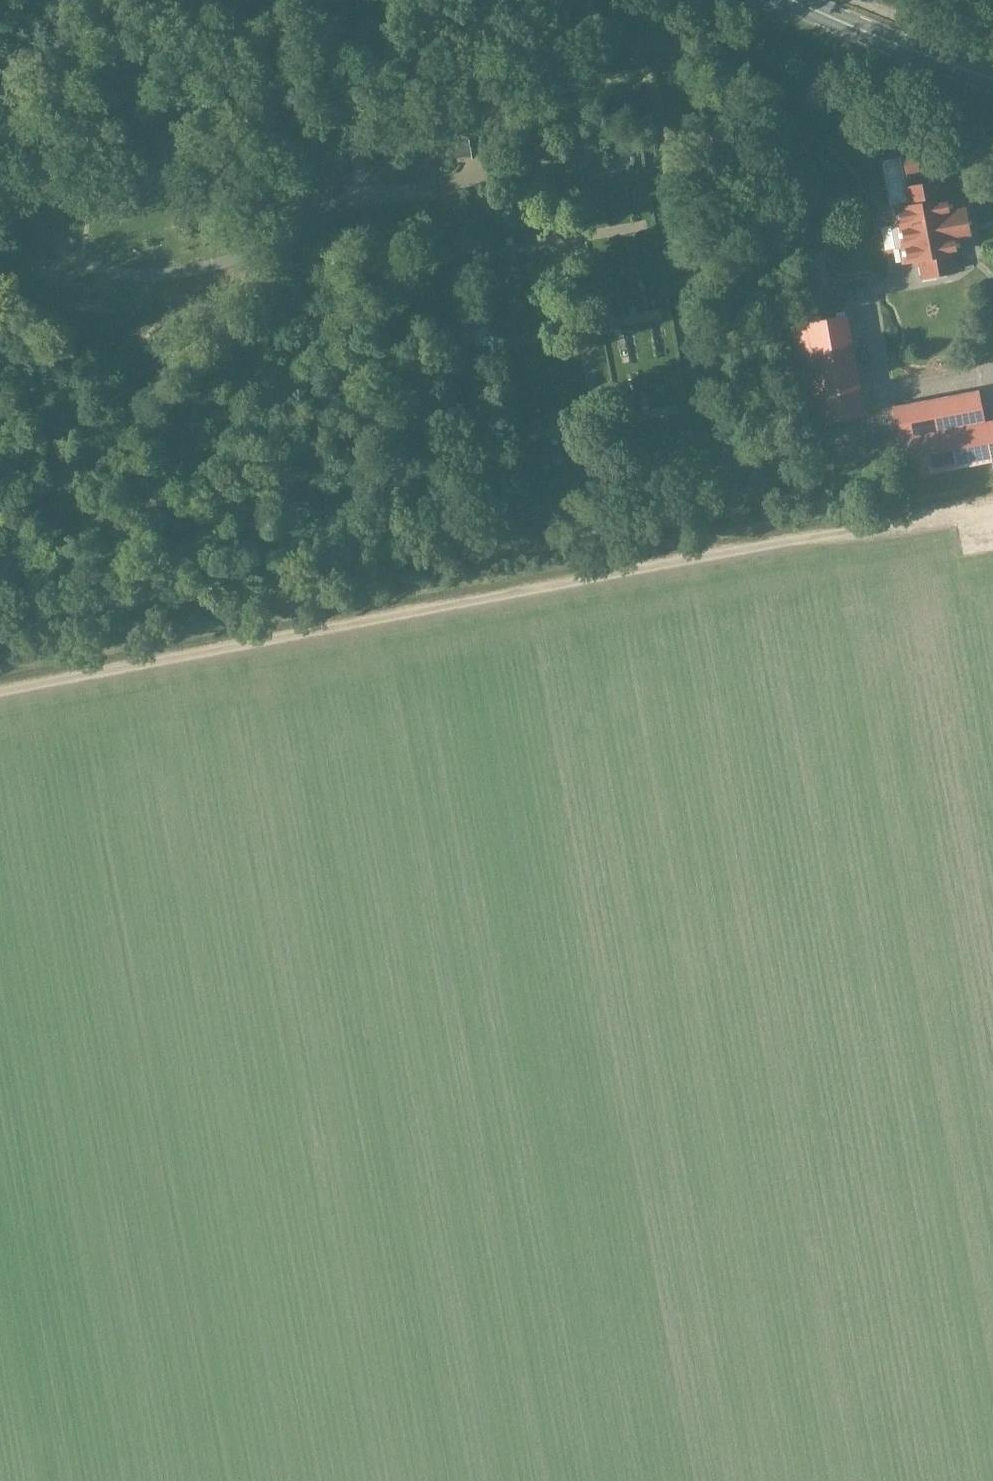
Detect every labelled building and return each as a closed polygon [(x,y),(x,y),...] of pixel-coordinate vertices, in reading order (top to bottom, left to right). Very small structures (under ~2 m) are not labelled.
[(453,154),(467,151),(468,151),(465,133),(449,136),(453,154)] [(916,162),(900,162),(900,179),(915,179),(916,162)] [(921,258),(924,275),(953,270),(950,253),(958,251),(956,237),(962,236),(957,211),(952,212),(949,198),(941,200),(938,182),(909,187),(912,204),(904,206),(907,221),(900,222),(903,245),(911,243),(913,259),(921,258)] [(808,424),(819,422),(864,414),(846,314),(790,324),(808,424)] [(985,422),(978,391),(892,406),(907,475),(991,460),(992,470),(992,420),(985,422)]
